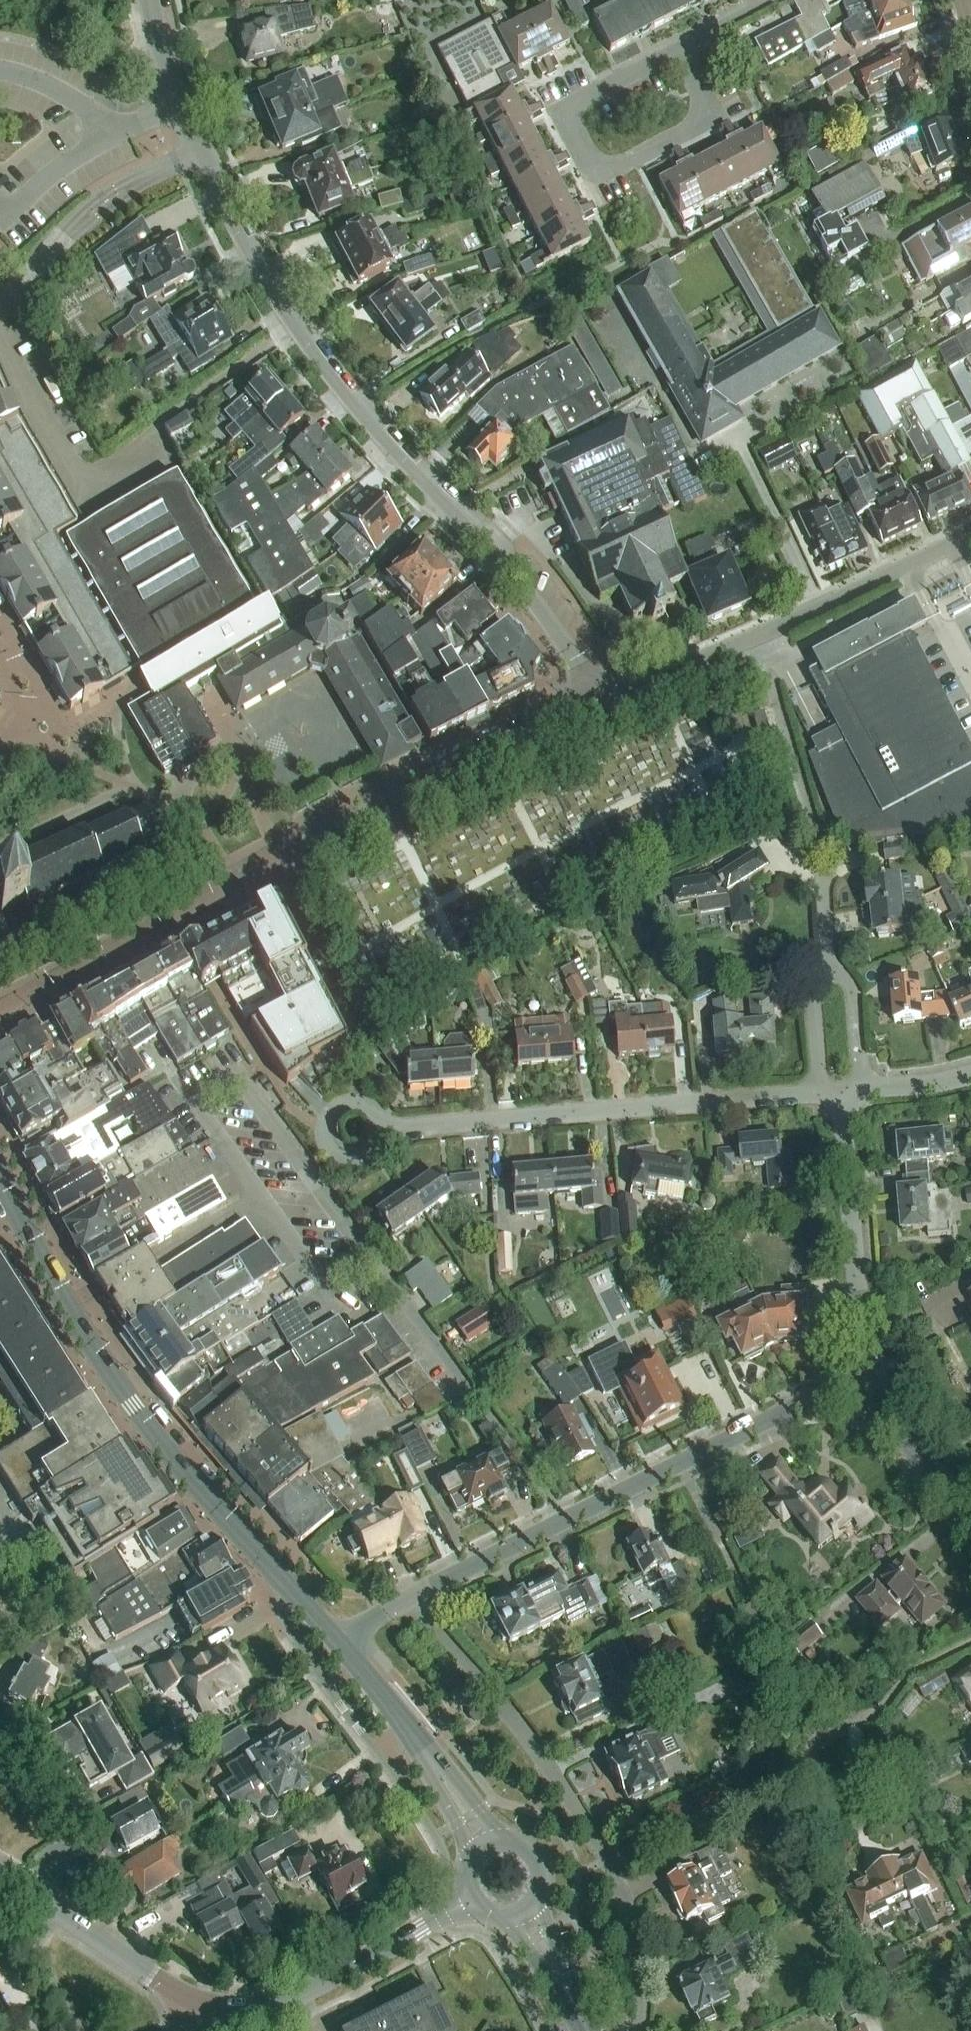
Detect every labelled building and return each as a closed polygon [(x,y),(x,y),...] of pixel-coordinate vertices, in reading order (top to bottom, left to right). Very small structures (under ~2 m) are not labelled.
[(576,0),(563,0),(576,30),(587,26),(576,0)] [(592,18),(610,52),(709,0),(627,0),(592,18)] [(812,45),(816,53),(835,44),(821,17),(830,12),(824,0),(793,0),(792,1),(801,18),(754,42),(754,43),(755,42),(768,68),(812,45)] [(906,3),(905,0),(842,0),(846,12),(849,22),(852,21),(906,3)] [(387,3),(375,6),(378,17),(390,15),(387,3)] [(852,21),(849,22),(843,26),(855,48),(916,27),(911,10),(908,11),(906,3),(852,21)] [(239,34),(247,65),(281,56),(277,39),(313,31),(307,8),(263,12),(264,15),(267,27),(239,34)] [(523,10),(519,12),(551,74),(555,72),(554,70),(558,68),(551,54),(568,44),(549,8),(528,20),(523,10)] [(476,138),(478,142),(540,109),(538,105),(536,106),(534,102),(519,110),(510,93),(507,94),(497,77),(515,68),(517,71),(534,62),(542,77),(546,75),(547,76),(551,74),(519,12),(515,14),(520,24),(509,29),(501,15),(437,49),(470,113),(465,116),(471,127),(480,122),(485,133),(476,138)] [(920,54),(909,59),(904,47),(879,59),(880,62),(853,75),(858,87),(859,86),(862,92),(864,91),(869,102),(874,100),(884,95),(880,85),(892,79),(897,89),(929,74),(920,54)] [(833,71),(836,77),(846,72),(848,71),(840,55),(825,63),(830,73),(833,71)] [(853,59),(847,63),(851,70),(857,66),(853,59)] [(852,84),(846,72),(836,77),(826,83),(832,95),(852,84)] [(939,96),(929,74),(897,89),(884,95),(874,100),(879,111),(902,101),(907,111),(939,96)] [(819,86),(824,83),(820,76),(815,79),(819,86)] [(349,105),(337,77),(323,83),(333,105),(319,111),(318,106),(272,125),(283,151),(318,137),(319,140),(341,131),(333,112),(349,105)] [(272,125),(318,106),(319,111),(333,105),(323,83),(310,89),(312,94),(302,98),(294,81),(278,88),(280,91),(261,99),(272,125)] [(542,114),(540,109),(478,142),(480,146),(489,141),(500,161),(536,142),(528,126),(543,119),(540,114),(542,114)] [(907,130),(869,145),(874,157),(904,144),(910,158),(923,153),(933,176),(963,163),(946,123),(917,135),(917,136),(911,138),(907,130)] [(731,126),(727,128),(754,181),(769,173),(774,182),(785,176),(768,145),(762,132),(761,131),(744,140),(736,125),(732,127),(731,126)] [(771,127),(762,132),(768,145),(778,140),(771,127)] [(705,207),(754,181),(727,128),(723,130),(724,132),(719,134),(727,148),(694,166),(686,151),(682,153),(681,151),(677,154),(705,207)] [(500,161),(513,187),(566,159),(564,155),(562,156),(560,152),(545,160),(536,142),(500,161)] [(838,164),(831,152),(810,164),(817,176),(838,164)] [(694,223),(690,214),(705,207),(677,154),(673,156),(674,158),(670,160),(678,175),(660,184),(684,229),(694,223)] [(480,160),(484,169),(492,165),(487,156),(480,160)] [(827,173),(833,185),(811,197),(820,214),(811,219),(826,246),(822,248),(833,270),(867,252),(855,230),(844,236),(838,223),(846,219),(848,222),(884,203),(859,156),(827,173)] [(306,188),(309,195),(368,171),(364,161),(350,167),(348,172),(344,174),(342,168),(336,170),(331,157),(299,171),(297,172),(296,173),(295,174),(294,176),(294,178),(294,181),(294,182),(295,184),(295,185),(297,187),(299,188),(301,188),(302,189),(303,189),(306,188)] [(566,159),(513,187),(526,211),(562,192),(554,176),(569,168),(566,164),(568,164),(566,159)] [(489,178),(497,174),(492,165),(484,169),(489,178)] [(368,171),(309,195),(319,220),(351,207),(346,194),(351,192),(351,191),(373,182),(368,171)] [(763,198),(771,194),(767,186),(759,190),(763,198)] [(763,198),(759,190),(748,196),(752,204),(763,198)] [(396,192),(374,197),(378,211),(400,206),(396,192)] [(526,211),(539,237),(592,210),(590,205),(588,206),(586,202),(571,210),(562,192),(526,211)] [(434,197),(400,206),(403,217),(437,208),(434,197)] [(501,212),(506,222),(514,217),(509,207),(501,212)] [(937,227),(938,229),(919,240),(900,249),(919,286),(970,259),(970,209),(937,227)] [(594,214),(592,210),(539,237),(547,252),(531,260),(537,271),(589,244),(580,226),(594,219),(592,214),(594,214)] [(777,331),(813,310),(755,211),(720,232),(777,331)] [(714,224),(721,220),(717,212),(709,216),(714,224)] [(714,224),(709,216),(698,222),(702,230),(714,224)] [(510,230),(519,226),(514,217),(506,222),(510,230)] [(343,266),(398,237),(400,236),(395,227),(380,235),(379,234),(375,236),(369,226),(332,245),(343,266)] [(146,306),(162,297),(164,300),(176,293),(173,287),(184,282),(188,282),(192,280),(194,275),(191,271),(187,270),(179,256),(168,237),(153,245),(152,243),(138,251),(138,252),(135,254),(124,234),(95,256),(106,276),(123,266),(146,306)] [(347,265),(351,274),(348,275),(354,286),(357,284),(358,287),(392,269),(385,255),(398,248),(399,251),(410,245),(405,236),(401,237),(399,237),(347,265)] [(483,270),(499,265),(495,253),(479,257),(483,270)] [(427,256),(400,265),(404,278),(432,269),(427,256)] [(531,260),(520,266),(525,277),(537,271),(531,260)] [(644,283),(620,297),(671,385),(670,386),(703,443),(740,422),(732,406),(834,348),(817,318),(715,376),(701,352),(694,356),(653,284),(673,273),(666,260),(640,275),(644,283)] [(857,277),(839,287),(845,298),(863,288),(857,277)] [(970,302),(970,279),(952,289),(962,307),(970,302)] [(441,285),(429,289),(435,297),(447,293),(441,285)] [(373,309),(390,331),(435,297),(429,289),(414,300),(412,297),(406,301),(395,286),(386,293),(386,298),(373,309)] [(447,293),(435,297),(441,306),(451,298),(447,293)] [(421,344),(426,344),(434,338),(423,324),(429,320),(426,317),(441,306),(435,297),(390,331),(407,354),(421,344)] [(168,352),(218,321),(205,301),(186,312),(186,311),(173,319),(175,323),(157,334),(168,352)] [(962,307),(955,312),(960,321),(970,315),(970,302),(962,307)] [(175,323),(173,319),(167,309),(149,322),(157,334),(175,323)] [(483,325),(482,323),(478,314),(476,312),(459,322),(466,334),(483,325)] [(132,320),(114,332),(121,343),(140,331),(132,320)] [(215,361),(210,353),(230,341),(218,321),(168,352),(141,369),(126,379),(135,392),(149,384),(177,367),(173,360),(179,357),(191,376),(203,369),(215,361)] [(896,322),(878,333),(887,348),(905,337),(896,322)] [(492,335),(471,345),(475,356),(488,350),(504,367),(521,352),(512,342),(515,340),(507,331),(493,338),(492,335)] [(970,357),(970,343),(966,335),(954,341),(965,360),(970,357)] [(892,365),(876,338),(850,353),(866,380),(892,365)] [(954,341),(937,351),(947,370),(965,360),(954,341)] [(477,410),(487,421),(495,413),(506,423),(513,415),(524,425),(552,410),(567,435),(610,412),(573,349),(495,392),(477,410)] [(470,400),(489,382),(468,359),(458,369),(456,367),(422,397),(441,419),(466,396),(470,400)] [(904,430),(922,463),(933,458),(943,478),(935,481),(951,513),(970,504),(970,501),(957,471),(969,466),(970,465),(967,458),(943,413),(933,394),(915,362),(855,395),(882,443),(904,430)] [(225,412),(235,424),(226,432),(234,442),(243,434),(286,398),(268,377),(225,412)] [(71,711),(72,711),(72,710),(82,704),(83,705),(89,702),(88,700),(135,673),(134,672),(56,539),(77,526),(18,424),(9,405),(0,385),(0,589),(71,711)] [(302,418),(286,398),(243,434),(257,451),(232,472),(241,483),(254,472),(271,458),(287,446),(280,437),(302,418)] [(967,458),(970,456),(970,419),(966,421),(957,406),(943,413),(967,458)] [(516,433),(506,423),(495,413),(487,421),(493,427),(468,452),(484,468),(489,463),(496,470),(519,446),(511,439),(516,433)] [(165,431),(173,444),(195,431),(186,417),(165,431)] [(635,426),(632,420),(538,463),(578,549),(575,551),(592,592),(594,591),(598,600),(617,592),(630,623),(646,615),(651,626),(663,620),(658,609),(672,603),(665,587),(685,579),(675,555),(657,515),(673,507),(663,485),(670,481),(683,509),(706,498),(670,420),(648,430),(644,422),(635,426)] [(203,444),(195,431),(173,444),(181,457),(203,444)] [(300,464),(308,474),(333,454),(314,433),(284,459),(293,470),(300,464)] [(758,452),(768,472),(795,459),(784,438),(758,452)] [(891,468),(879,440),(865,446),(877,474),(891,468)] [(824,477),(834,472),(857,519),(868,514),(882,545),(898,537),(882,506),(884,505),(877,491),(870,477),(861,481),(852,462),(843,467),(832,444),(824,448),(823,447),(814,451),(817,459),(816,460),(824,477)] [(351,474),(333,454),(308,474),(296,485),(270,500),(260,483),(254,472),(241,483),(237,486),(227,494),(212,503),(233,537),(248,528),(264,555),(249,564),(271,600),(285,591),(313,572),(285,525),(306,509),(308,512),(351,474)] [(254,472),(260,483),(279,468),(271,458),(254,472)] [(283,630),(268,605),(256,611),(177,476),(81,532),(66,541),(145,677),(140,680),(150,699),(152,700),(157,697),(160,701),(182,688),(184,692),(200,682),(204,690),(211,685),(207,678),(218,672),(215,668),(233,657),(234,659),(283,630)] [(928,524),(951,513),(935,481),(913,492),(928,524)] [(882,506),(898,537),(919,528),(898,482),(877,491),(884,505),(882,506)] [(218,484),(211,489),(216,497),(223,492),(218,484)] [(335,543),(343,550),(383,510),(367,493),(350,510),(348,508),(340,516),(355,531),(351,535),(346,531),(335,543)] [(826,571),(846,562),(825,518),(820,507),(798,517),(809,542),(811,541),(826,571)] [(846,509),(825,518),(846,562),(866,553),(852,522),(846,509)] [(343,550),(337,556),(354,572),(375,551),(377,553),(385,545),(383,543),(400,526),(398,524),(398,522),(394,518),(392,518),(383,510),(343,550)] [(317,518),(298,532),(307,544),(326,530),(317,518)] [(687,545),(698,572),(687,577),(706,621),(745,604),(727,560),(716,564),(711,552),(715,550),(709,535),(687,545)] [(386,579),(403,598),(440,563),(422,545),(386,579)] [(457,582),(440,563),(403,598),(421,616),(457,582)] [(322,588),(312,574),(286,592),(293,602),(300,597),(302,601),(322,588)] [(353,602),(372,591),(367,581),(348,591),(353,602)] [(444,635),(441,637),(454,658),(481,638),(478,634),(495,621),(472,594),(436,621),(444,635)] [(404,645),(407,642),(415,636),(407,622),(399,627),(391,613),(379,621),(364,596),(350,605),(381,660),(404,645)] [(811,759),(856,844),(969,827),(970,826),(970,747),(912,637),(928,628),(917,606),(815,660),(821,670),(810,675),(816,685),(813,687),(825,709),(827,708),(839,730),(813,744),(819,754),(811,759)] [(403,609),(394,615),(400,625),(409,620),(403,609)] [(283,630),(234,659),(233,657),(215,668),(218,672),(223,681),(221,683),(236,711),(306,670),(308,672),(323,676),(325,675),(377,765),(379,765),(381,768),(381,769),(411,754),(408,751),(421,743),(360,637),(347,645),(343,639),(346,637),(346,636),(353,631),(347,621),(337,627),(331,618),(323,623),(315,610),(283,630)] [(407,642),(423,668),(437,693),(442,691),(462,727),(487,715),(475,694),(467,681),(457,664),(454,658),(441,637),(434,624),(416,636),(415,636),(407,642)] [(487,664),(491,669),(525,647),(524,647),(526,645),(513,629),(511,631),(507,627),(457,664),(467,681),(487,664)] [(381,660),(412,713),(418,709),(416,705),(425,700),(410,676),(423,668),(407,642),(404,645),(381,660)] [(539,665),(525,647),(491,669),(501,680),(475,694),(487,715),(532,693),(531,681),(532,675),(539,665)] [(416,705),(418,709),(412,713),(430,743),(462,727),(442,691),(437,693),(423,668),(410,676),(425,700),(416,705)] [(772,735),(765,712),(754,715),(761,739),(772,735)] [(13,877),(0,883),(0,910),(2,914),(24,903),(27,909),(110,870),(109,868),(151,849),(150,847),(168,838),(153,807),(129,818),(128,817),(86,837),(85,835),(10,870),(13,877)] [(910,844),(884,847),(886,861),(911,859),(910,844)] [(677,904),(701,901),(702,912),(732,908),(735,925),(756,921),(750,883),(770,870),(762,854),(721,879),(721,880),(675,887),(677,904)] [(936,881),(940,890),(954,884),(949,874),(936,881)] [(913,902),(911,876),(873,880),(874,887),(866,888),(868,908),(913,902)] [(954,884),(940,890),(946,900),(951,910),(950,910),(952,915),(945,919),(954,937),(970,928),(970,918),(954,884)] [(247,916),(237,921),(240,927),(250,945),(280,1002),(284,1010),(251,1028),(288,1085),(296,1079),(303,1074),(298,1063),(309,1057),(310,1059),(311,1059),(347,1040),(273,897),(253,907),(255,911),(247,916)] [(913,902),(868,908),(870,920),(874,919),(875,935),(906,931),(905,921),(924,920),(922,901),(913,902)] [(196,941),(177,951),(202,991),(220,980),(231,999),(247,1023),(268,1010),(280,1002),(250,945),(240,927),(235,929),(231,926),(206,939),(206,945),(202,948),(196,941)] [(943,957),(938,944),(926,949),(932,962),(943,957)] [(229,1032),(202,991),(177,951),(177,950),(152,963),(174,1002),(201,1049),(229,1032)] [(573,966),(588,998),(600,992),(584,960),(573,966)] [(152,963),(127,977),(147,1014),(176,1064),(201,1049),(174,1002),(152,963)] [(579,1003),(588,998),(573,966),(562,971),(579,1003)] [(486,973),(474,978),(490,1010),(502,1004),(486,973)] [(143,1016),(147,1014),(127,977),(99,992),(121,1031),(133,1053),(156,1038),(143,1016)] [(913,1019),(936,1017),(935,994),(921,995),(920,979),(892,981),(895,1021),(904,1020),(904,1024),(913,1023),(913,1019)] [(99,992),(84,1000),(102,1031),(109,1045),(114,1054),(110,1057),(114,1065),(117,1063),(130,1085),(145,1076),(133,1053),(121,1031),(99,992)] [(935,994),(936,1017),(956,1015),(961,1026),(965,1024),(966,1028),(970,1026),(970,992),(951,1001),(948,993),(935,994)] [(749,1004),(750,1011),(754,1010),(755,1019),(745,1020),(746,1026),(747,1050),(777,1048),(773,998),(752,999),(753,1003),(749,1004)] [(70,1008),(88,1040),(90,1038),(102,1031),(84,1000),(70,1008)] [(718,1037),(720,1058),(745,1056),(744,1050),(747,1050),(746,1026),(745,1020),(737,1020),(737,1012),(738,1012),(737,1001),(716,1003),(717,1026),(714,1026),(715,1037),(718,1037)] [(619,1058),(646,1056),(644,1025),(642,1007),(627,1008),(627,1004),(609,1006),(610,1022),(616,1021),(619,1058)] [(658,1023),(644,1025),(646,1056),(673,1054),(671,1022),(669,1023),(668,1006),(656,1007),(658,1023)] [(74,1057),(95,1046),(90,1038),(88,1040),(70,1008),(56,1015),(54,1020),(56,1023),(74,1057)] [(489,1010),(476,1012),(478,1038),(491,1036),(489,1010)] [(413,1019),(400,1028),(405,1036),(419,1027),(413,1019)] [(574,1062),(571,1031),(569,1032),(569,1019),(542,1021),(546,1065),(574,1062)] [(9,1046),(29,1082),(42,1075),(65,1061),(70,1059),(74,1057),(56,1023),(41,1029),(36,1021),(5,1039),(9,1046)] [(519,1066),(546,1065),(542,1021),(517,1023),(518,1036),(517,1036),(519,1066)] [(407,1087),(439,1084),(435,1057),(405,1060),(394,1045),(402,1039),(396,1030),(377,1043),(398,1074),(406,1074),(407,1087)] [(435,1057),(439,1084),(472,1081),(470,1058),(476,1057),(474,1035),(449,1037),(443,1045),(444,1056),(435,1057)] [(13,1081),(17,1089),(29,1082),(9,1046),(0,1052),(0,1089),(13,1081)] [(56,1123),(62,1134),(71,1128),(127,1097),(108,1064),(53,1094),(8,1121),(23,1147),(27,1145),(25,1140),(56,1123)] [(17,1089),(13,1081),(0,1089),(0,1107),(8,1121),(53,1094),(42,1075),(29,1082),(17,1089)] [(151,1084),(127,1097),(71,1128),(62,1134),(60,1136),(58,1134),(27,1151),(24,1158),(32,1170),(35,1169),(40,1178),(38,1180),(47,1197),(49,1195),(123,1153),(112,1133),(136,1119),(147,1140),(178,1121),(151,1084)] [(123,1153),(49,1195),(66,1224),(198,1148),(197,1147),(178,1121),(147,1140),(123,1153)] [(906,1164),(907,1177),(929,1175),(928,1161),(945,1160),(945,1159),(953,1158),(951,1133),(942,1134),(942,1133),(899,1138),(899,1146),(896,1146),(897,1157),(900,1157),(901,1164),(906,1164)] [(792,1187),(788,1152),(780,1153),(778,1137),(741,1140),(741,1149),(721,1151),(723,1179),(738,1177),(737,1164),(743,1164),(743,1165),(754,1164),(754,1167),(764,1166),(764,1162),(768,1162),(770,1189),(792,1187)] [(66,1225),(65,1226),(83,1259),(86,1258),(91,1267),(91,1270),(94,1276),(96,1276),(98,1281),(99,1280),(149,1250),(229,1204),(208,1166),(198,1148),(66,1224),(66,1225)] [(638,1150),(631,1188),(644,1190),(643,1195),(681,1202),(684,1188),(685,1189),(689,1170),(657,1164),(655,1148),(638,1150)] [(601,1174),(591,1175),(590,1163),(551,1167),(554,1194),(581,1192),(582,1211),(603,1209),(601,1174)] [(545,1195),(554,1194),(551,1167),(511,1171),(515,1215),(547,1212),(545,1195)] [(449,1178),(450,1183),(443,1183),(436,1173),(409,1192),(424,1214),(438,1204),(443,1206),(448,1202),(448,1198),(452,1195),(452,1201),(480,1198),(478,1175),(449,1178)] [(930,1187),(929,1175),(907,1177),(903,1177),(904,1190),(899,1190),(903,1230),(928,1228),(929,1236),(951,1234),(948,1193),(940,1194),(935,1187),(930,1187)] [(391,1235),(424,1214),(409,1192),(376,1214),(391,1235)] [(701,1202),(701,1203),(701,1204),(702,1206),(702,1207),(703,1208),(705,1209),(706,1210),(707,1210),(709,1210),(710,1210),(711,1209),(713,1208),(714,1207),(714,1206),(715,1204),(715,1203),(715,1202),(714,1200),(714,1199),(713,1198),(711,1197),(710,1196),(709,1196),(707,1196),(706,1196),(705,1197),(703,1198),(702,1199),(702,1200),(701,1202)] [(620,1212),(621,1212),(622,1240),(641,1239),(639,1206),(635,1207),(635,1197),(619,1197),(620,1212)] [(621,1243),(621,1242),(619,1214),(618,1214),(601,1215),(602,1244),(621,1243)] [(149,1250),(99,1280),(105,1290),(109,1297),(105,1300),(111,1309),(117,1306),(126,1322),(125,1322),(131,1331),(266,1245),(248,1220),(227,1234),(225,1230),(162,1271),(155,1260),(149,1250)] [(733,1235),(733,1237),(733,1238),(733,1239),(734,1240),(735,1241),(736,1242),(737,1242),(738,1242),(740,1242),(741,1242),(742,1241),(743,1240),(744,1239),(744,1238),(744,1237),(744,1235),(744,1234),(743,1233),(742,1232),(741,1231),(740,1231),(738,1231),(737,1231),(736,1231),(735,1232),(734,1233),(733,1234),(733,1235)] [(516,1275),(513,1235),(497,1236),(500,1276),(516,1275)] [(287,1271),(266,1245),(131,1331),(128,1333),(165,1385),(246,1334),(261,1323),(245,1297),(287,1271)] [(36,1436),(93,1402),(52,1338),(31,1305),(0,1257),(0,1379),(23,1414),(21,1415),(27,1426),(29,1425),(36,1436)] [(430,1260),(405,1277),(415,1293),(420,1289),(425,1297),(426,1297),(436,1311),(455,1297),(430,1260)] [(707,1286),(691,1294),(701,1314),(717,1307),(707,1286)] [(800,1342),(809,1331),(808,1330),(806,1302),(809,1301),(807,1288),(785,1289),(785,1301),(781,1302),(781,1297),(769,1297),(769,1302),(765,1302),(761,1305),(759,1300),(756,1302),(758,1306),(759,1306),(777,1343),(799,1341),(800,1342)] [(778,1346),(777,1343),(759,1306),(758,1306),(756,1302),(759,1300),(755,1293),(751,1295),(749,1289),(734,1295),(739,1306),(742,1305),(749,1311),(722,1324),(729,1341),(736,1338),(745,1357),(746,1357),(748,1360),(778,1346)] [(696,1312),(689,1298),(656,1314),(663,1328),(696,1312)] [(182,1406),(179,1408),(233,1470),(276,1435),(274,1433),(374,1379),(359,1358),(365,1354),(378,1374),(388,1367),(381,1358),(374,1347),(367,1337),(387,1325),(381,1316),(350,1334),(338,1318),(316,1331),(299,1300),(274,1315),(295,1353),(268,1369),(267,1367),(268,1366),(260,1352),(258,1353),(216,1377),(182,1406)] [(485,1307),(456,1325),(468,1342),(492,1326),(484,1314),(488,1312),(485,1307)] [(387,1325),(367,1337),(374,1347),(394,1335),(387,1325)] [(246,1334),(165,1385),(174,1395),(171,1398),(176,1405),(179,1403),(182,1406),(216,1377),(258,1353),(246,1334)] [(402,1345),(394,1335),(374,1347),(381,1358),(402,1345)] [(408,1355),(402,1345),(381,1358),(388,1367),(408,1355)] [(627,1347),(590,1366),(604,1394),(620,1386),(637,1419),(641,1431),(682,1411),(677,1400),(656,1356),(636,1366),(627,1347)] [(422,1374),(416,1364),(395,1377),(401,1387),(422,1374)] [(566,1377),(558,1365),(544,1375),(568,1409),(582,1399),(581,1398),(566,1377)] [(566,1377),(581,1398),(593,1391),(582,1370),(566,1377)] [(430,1385),(422,1374),(401,1387),(409,1398),(430,1385)] [(395,1377),(385,1382),(392,1393),(399,1402),(401,1401),(408,1396),(401,1387),(395,1377)] [(415,1405),(416,1407),(437,1395),(430,1385),(409,1398),(415,1405)] [(408,1396),(401,1401),(402,1403),(407,1410),(415,1405),(409,1398),(408,1396)] [(93,1402),(36,1436),(0,1458),(0,1467),(27,1510),(125,1448),(95,1400),(93,1402)] [(573,1410),(543,1424),(565,1468),(594,1454),(587,1440),(592,1438),(583,1417),(577,1420),(573,1410)] [(276,1435),(233,1470),(267,1508),(310,1475),(312,1478),(342,1460),(347,1457),(323,1413),(278,1437),(276,1435)] [(438,1460),(422,1430),(403,1440),(419,1470),(438,1460)] [(35,1524),(42,1520),(76,1575),(88,1568),(143,1534),(145,1536),(159,1527),(157,1523),(178,1510),(179,1511),(183,1509),(167,1483),(163,1486),(149,1464),(145,1467),(131,1445),(125,1448),(27,1510),(35,1524)] [(393,1457),(411,1494),(424,1488),(406,1451),(393,1457)] [(438,1477),(449,1500),(450,1499),(457,1513),(466,1508),(467,1509),(486,1499),(488,1503),(490,1502),(495,1504),(503,1500),(504,1495),(507,1494),(499,1477),(508,1473),(498,1453),(450,1477),(448,1473),(438,1477)] [(310,1475),(267,1508),(300,1546),(343,1510),(349,1518),(377,1505),(356,1467),(351,1471),(342,1460),(312,1478),(310,1475)] [(800,1488),(779,1463),(764,1476),(782,1498),(772,1506),(786,1524),(795,1516),(808,1532),(814,1527),(828,1545),(857,1521),(862,1528),(874,1518),(861,1503),(857,1506),(844,1491),(837,1497),(831,1489),(829,1488),(826,1486),(824,1486),(822,1486),(820,1486),(818,1487),(816,1488),(809,1494),(802,1486),(800,1488)] [(418,1511),(412,1498),(381,1513),(397,1547),(399,1551),(427,1537),(415,1512),(418,1511)] [(109,1605),(202,1542),(204,1541),(196,1527),(198,1525),(189,1510),(186,1511),(186,1510),(159,1527),(145,1536),(143,1534),(88,1568),(97,1585),(84,1591),(94,1611),(95,1613),(100,1610),(109,1605)] [(368,1561),(397,1547),(381,1513),(352,1528),(357,1539),(348,1543),(353,1555),(363,1550),(368,1561)] [(737,1539),(735,1540),(741,1551),(758,1542),(753,1531),(737,1539)] [(651,1540),(648,1535),(627,1545),(643,1578),(658,1570),(665,1584),(672,1599),(682,1594),(675,1579),(655,1538),(651,1540)] [(109,1605),(100,1610),(105,1619),(119,1641),(159,1620),(184,1604),(234,1576),(232,1570),(210,1540),(204,1544),(202,1542),(109,1605)] [(318,1543),(309,1551),(316,1558),(324,1549),(318,1543)] [(943,1607),(907,1564),(888,1580),(895,1588),(892,1591),(895,1594),(887,1600),(876,1587),(858,1602),(879,1628),(897,1612),(894,1609),(902,1602),(906,1607),(908,1604),(924,1623),(943,1607)] [(252,1595),(240,1573),(234,1576),(184,1604),(201,1634),(240,1612),(235,1604),(252,1595)] [(598,1606),(586,1582),(567,1591),(559,1575),(492,1608),(502,1628),(498,1633),(502,1642),(509,1643),(510,1644),(539,1630),(542,1631),(549,1628),(550,1624),(552,1623),(556,1630),(589,1614),(587,1611),(598,1606)] [(610,1604),(597,1577),(587,1582),(600,1609),(610,1604)] [(631,1631),(636,1629),(652,1621),(654,1620),(648,1608),(625,1619),(631,1631)] [(810,1622),(786,1642),(799,1657),(823,1638),(810,1622)] [(662,1642),(655,1627),(654,1625),(631,1637),(640,1655),(663,1643),(662,1642)] [(24,1666),(7,1697),(14,1701),(14,1702),(28,1710),(37,1694),(42,1697),(48,1686),(54,1689),(56,1683),(54,1682),(57,1674),(39,1664),(48,1647),(42,1636),(16,1651),(24,1666)] [(175,1653),(150,1667),(164,1692),(183,1682),(201,1715),(214,1708),(211,1703),(225,1694),(227,1697),(243,1688),(220,1648),(204,1657),(206,1660),(185,1672),(175,1653)] [(603,1695),(599,1686),(595,1686),(595,1685),(613,1676),(602,1655),(587,1663),(587,1661),(552,1678),(564,1703),(562,1705),(561,1707),(565,1715),(569,1717),(570,1716),(571,1719),(590,1710),(595,1719),(608,1713),(601,1698),(603,1695)] [(104,1685),(115,1678),(105,1660),(94,1666),(104,1685)] [(826,1670),(818,1676),(825,1684),(832,1678),(826,1670)] [(942,1671),(916,1686),(924,1701),(950,1685),(942,1671)] [(115,1678),(104,1685),(102,1686),(109,1698),(132,1686),(125,1673),(124,1673),(115,1678)] [(959,1685),(962,1689),(962,1697),(969,1700),(970,1702),(970,1677),(959,1685)] [(69,1753),(73,1751),(79,1761),(83,1769),(79,1771),(89,1788),(115,1774),(117,1777),(125,1793),(153,1777),(142,1756),(128,1764),(99,1713),(59,1736),(69,1753)] [(629,1802),(631,1801),(636,1803),(642,1800),(642,1796),(668,1784),(658,1764),(664,1761),(657,1746),(673,1739),(666,1725),(606,1753),(629,1802)] [(156,1771),(170,1763),(161,1748),(171,1743),(162,1729),(139,1743),(156,1771)] [(214,1748),(221,1760),(248,1743),(240,1731),(214,1748)] [(741,1741),(747,1753),(763,1744),(758,1733),(741,1741)] [(243,1777),(219,1791),(225,1801),(291,1763),(290,1761),(290,1758),(292,1756),(295,1757),(296,1758),(297,1759),(298,1758),(309,1751),(308,1749),(311,1745),(308,1739),(304,1736),(300,1736),(298,1734),(283,1743),(279,1737),(267,1744),(262,1743),(256,1746),(255,1752),(243,1759),(252,1773),(243,1778),(243,1777)] [(961,1751),(969,1765),(970,1764),(970,1746),(961,1751)] [(225,1801),(217,1807),(222,1815),(232,1808),(235,1812),(249,1803),(256,1806),(260,1813),(266,1817),(275,1816),(280,1809),(276,1802),(292,1793),(298,1795),(304,1794),(308,1789),(307,1782),(297,1764),(298,1758),(297,1759),(296,1758),(295,1757),(292,1756),(290,1758),(290,1761),(291,1763),(225,1801)] [(141,1787),(118,1800),(124,1812),(148,1799),(141,1787)] [(158,1834),(143,1807),(111,1825),(126,1852),(158,1834)] [(296,1833),(255,1855),(267,1878),(280,1871),(275,1861),(303,1846),(296,1833)] [(179,1874),(161,1845),(119,1871),(120,1882),(129,1888),(135,1884),(142,1897),(179,1874)] [(705,1866),(670,1883),(690,1923),(707,1915),(711,1923),(727,1915),(723,1907),(732,1902),(720,1877),(732,1871),(725,1857),(719,1845),(700,1854),(705,1866)] [(307,1851),(288,1861),(297,1879),(316,1869),(337,1912),(352,1904),(347,1894),(365,1885),(349,1854),(346,1856),(342,1849),(313,1863),(307,1851)] [(250,1856),(235,1864),(251,1890),(253,1894),(257,1892),(267,1886),(250,1856)] [(903,1861),(897,1864),(912,1897),(931,1934),(941,1928),(926,1897),(940,1890),(924,1857),(906,1866),(903,1861)] [(889,1909),(912,1897),(897,1864),(870,1878),(872,1883),(876,1881),(889,1909)] [(207,1899),(192,1907),(198,1920),(210,1943),(246,1925),(236,1908),(238,1907),(234,1899),(219,1871),(198,1882),(207,1899)] [(964,1880),(956,1883),(967,1908),(970,1906),(970,1889),(968,1890),(964,1880)] [(888,1916),(892,1914),(889,1909),(876,1881),(872,1883),(852,1893),(868,1926),(877,1921),(883,1933),(894,1927),(888,1916)] [(251,1890),(234,1899),(238,1907),(236,1908),(246,1925),(256,1945),(263,1942),(266,1944),(272,1941),(273,1937),(279,1933),(260,1896),(257,1892),(253,1894),(251,1890)] [(915,1924),(922,1921),(918,1910),(910,1914),(915,1924)] [(703,2027),(721,2018),(716,2008),(734,1999),(724,1978),(758,1962),(746,1938),(726,1947),(731,1957),(681,1981),(703,2027)] [(902,1949),(883,1958),(891,1975),(910,1965),(902,1949)] [(402,2005),(382,2015),(369,2021),(352,2030),(350,2030),(451,2030),(430,1990),(402,2005)] [(850,1995),(839,2000),(843,2009),(854,2004),(850,1995)]
